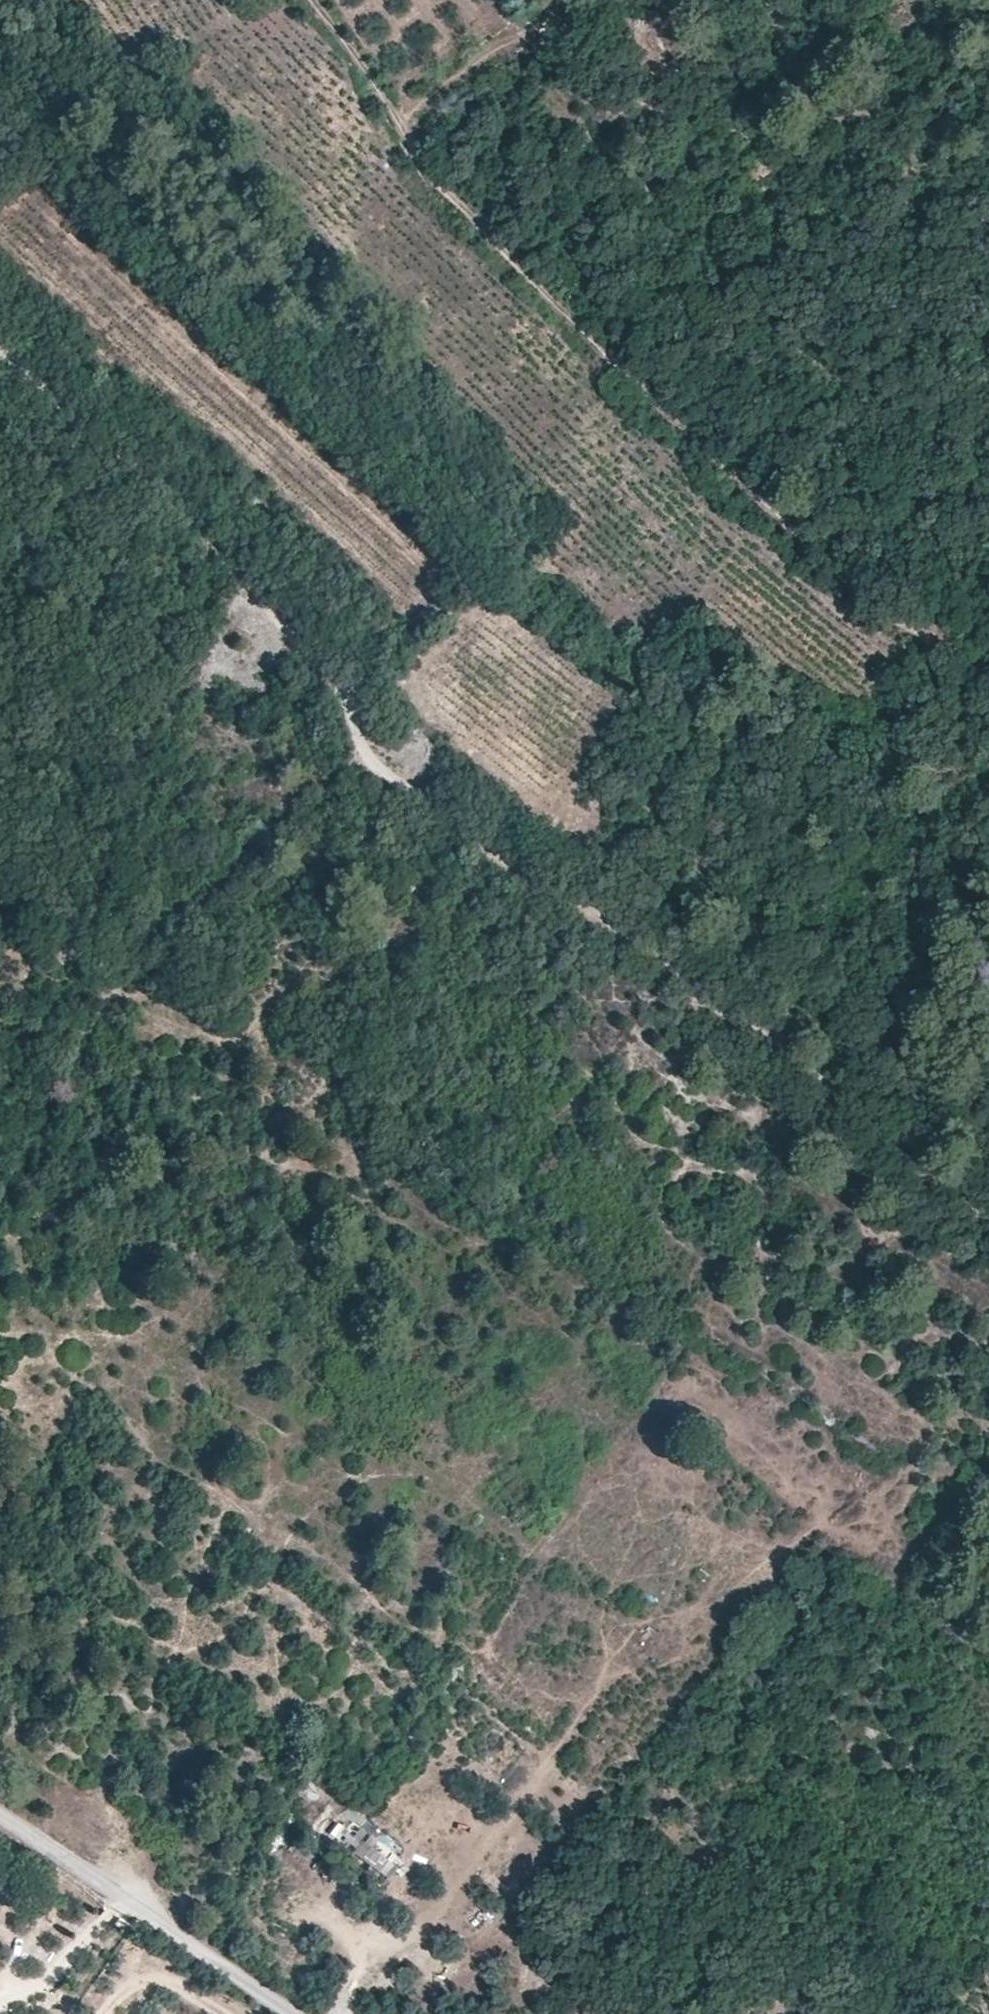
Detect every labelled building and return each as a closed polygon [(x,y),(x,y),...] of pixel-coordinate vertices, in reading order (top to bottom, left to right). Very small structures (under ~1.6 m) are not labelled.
[(339,1820),(327,1844),(390,1876),(402,1852),(339,1820)]
